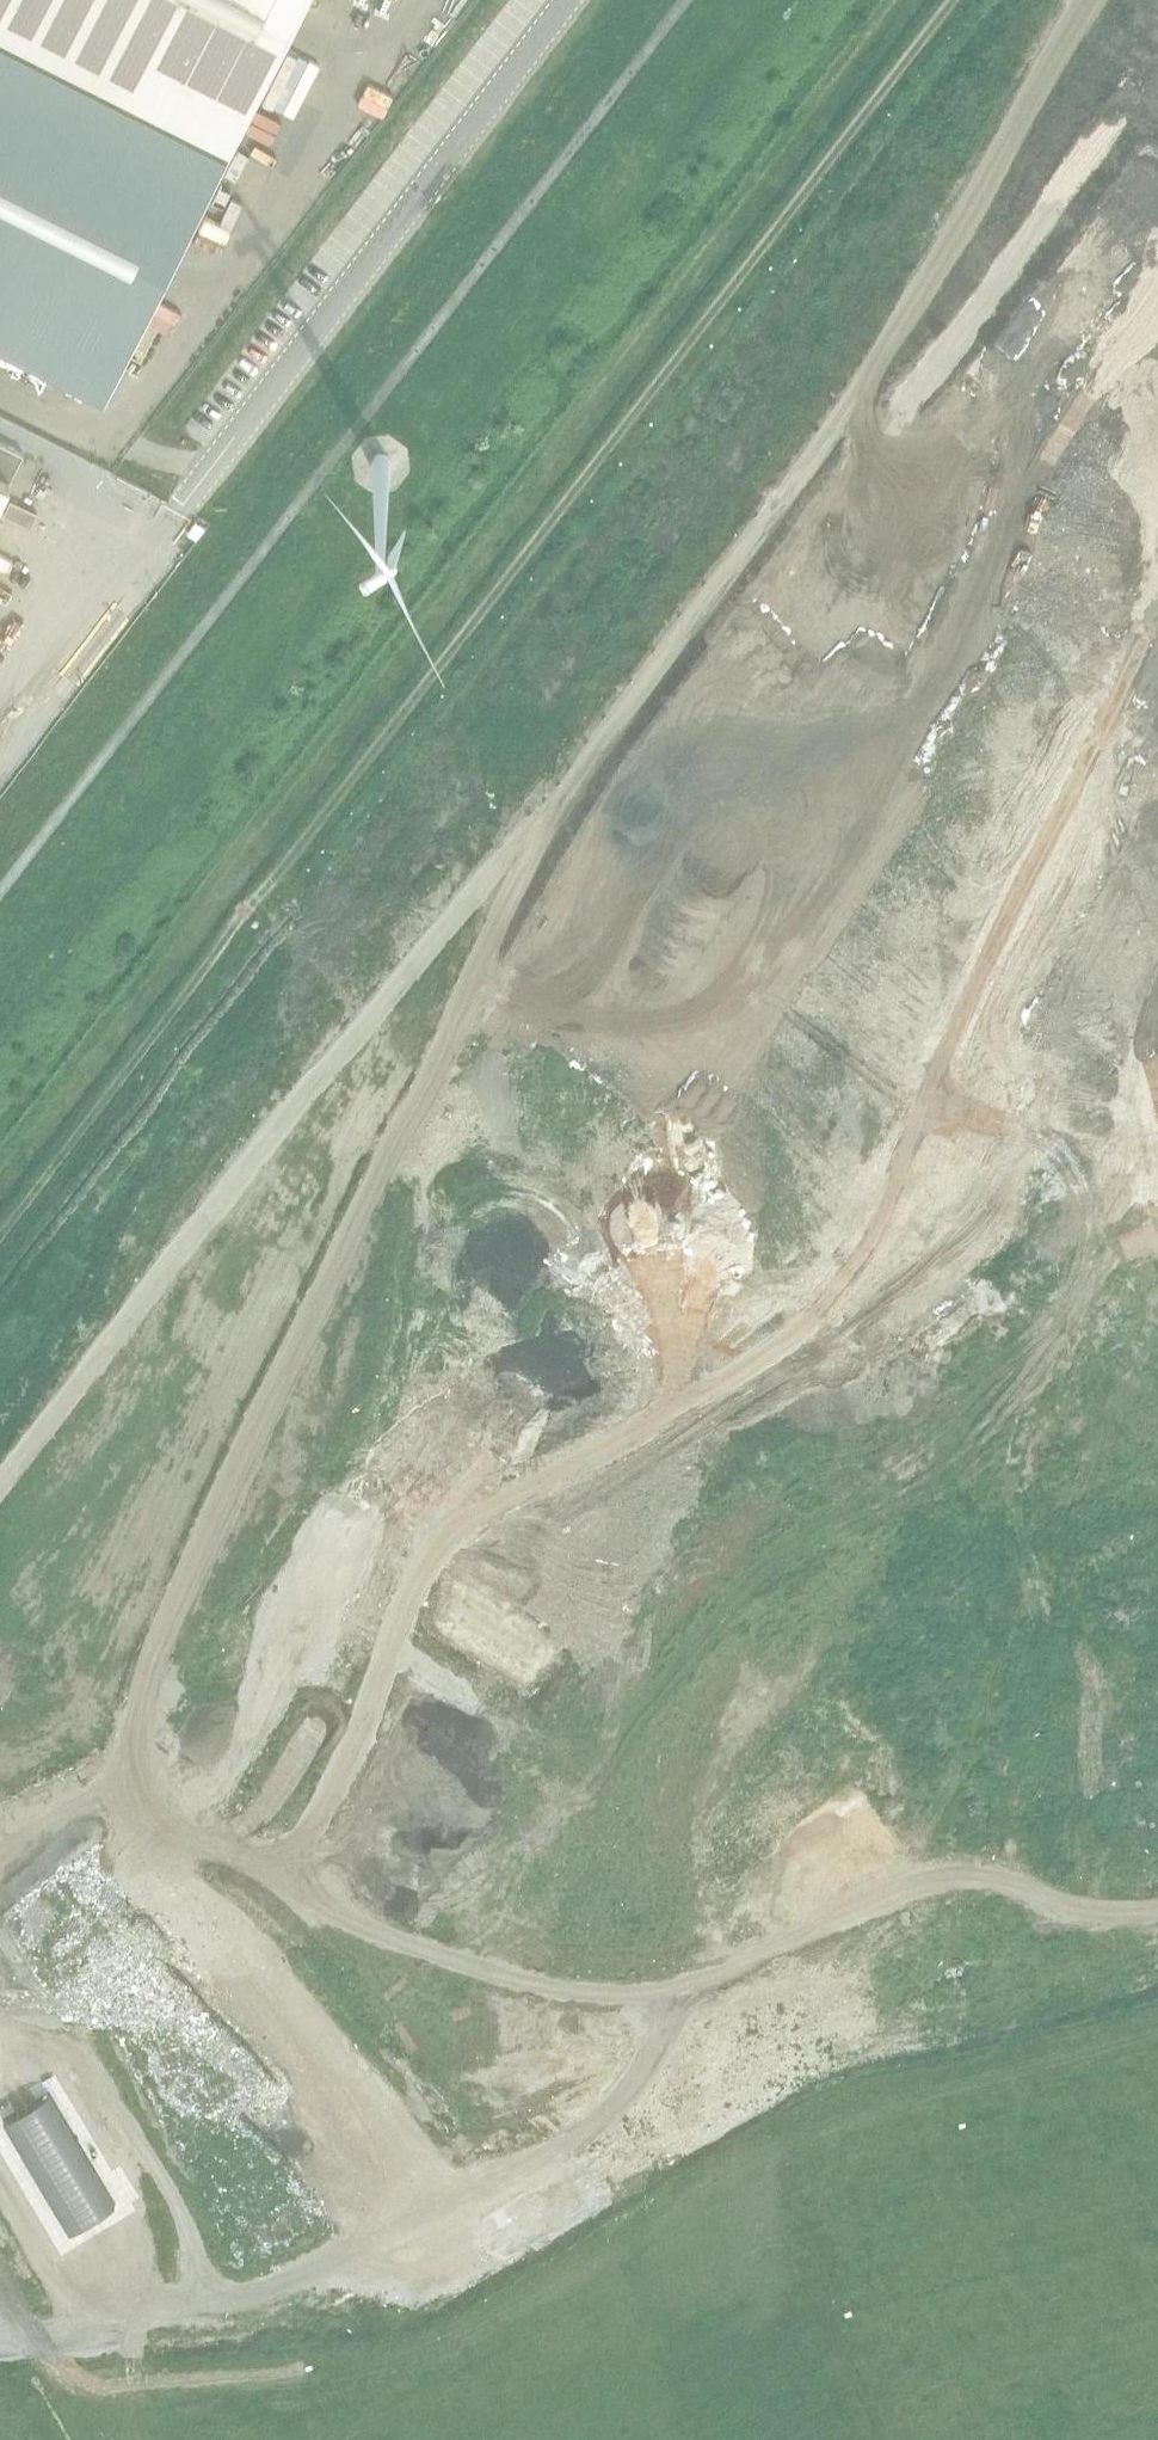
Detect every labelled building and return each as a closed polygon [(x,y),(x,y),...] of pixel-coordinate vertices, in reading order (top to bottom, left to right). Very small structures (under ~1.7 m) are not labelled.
[(228,149),(303,0),(0,0),(0,34),(228,149)] [(228,149),(0,34),(0,342),(104,395),(228,149)] [(23,452),(0,441),(0,498),(23,452)] [(377,473),(380,473),(383,473),(386,472),(388,470),(390,468),(391,465),(391,462),(390,459),(388,457),(386,455),(384,454),(381,453),(378,454),(375,455),(373,457),(372,459),(371,462),(371,465),(371,467),(373,470),(375,472),(377,473)] [(1106,802),(1066,873),(1053,896),(1099,922),(1152,827),(1106,802)] [(1058,883),(1064,862),(1050,858),(1043,878),(1058,883)] [(70,2228),(115,2202),(49,2088),(36,2095),(16,2107),(3,2115),(70,2228)] [(790,2147),(814,2161),(818,2153),(795,2139),(790,2147)]
